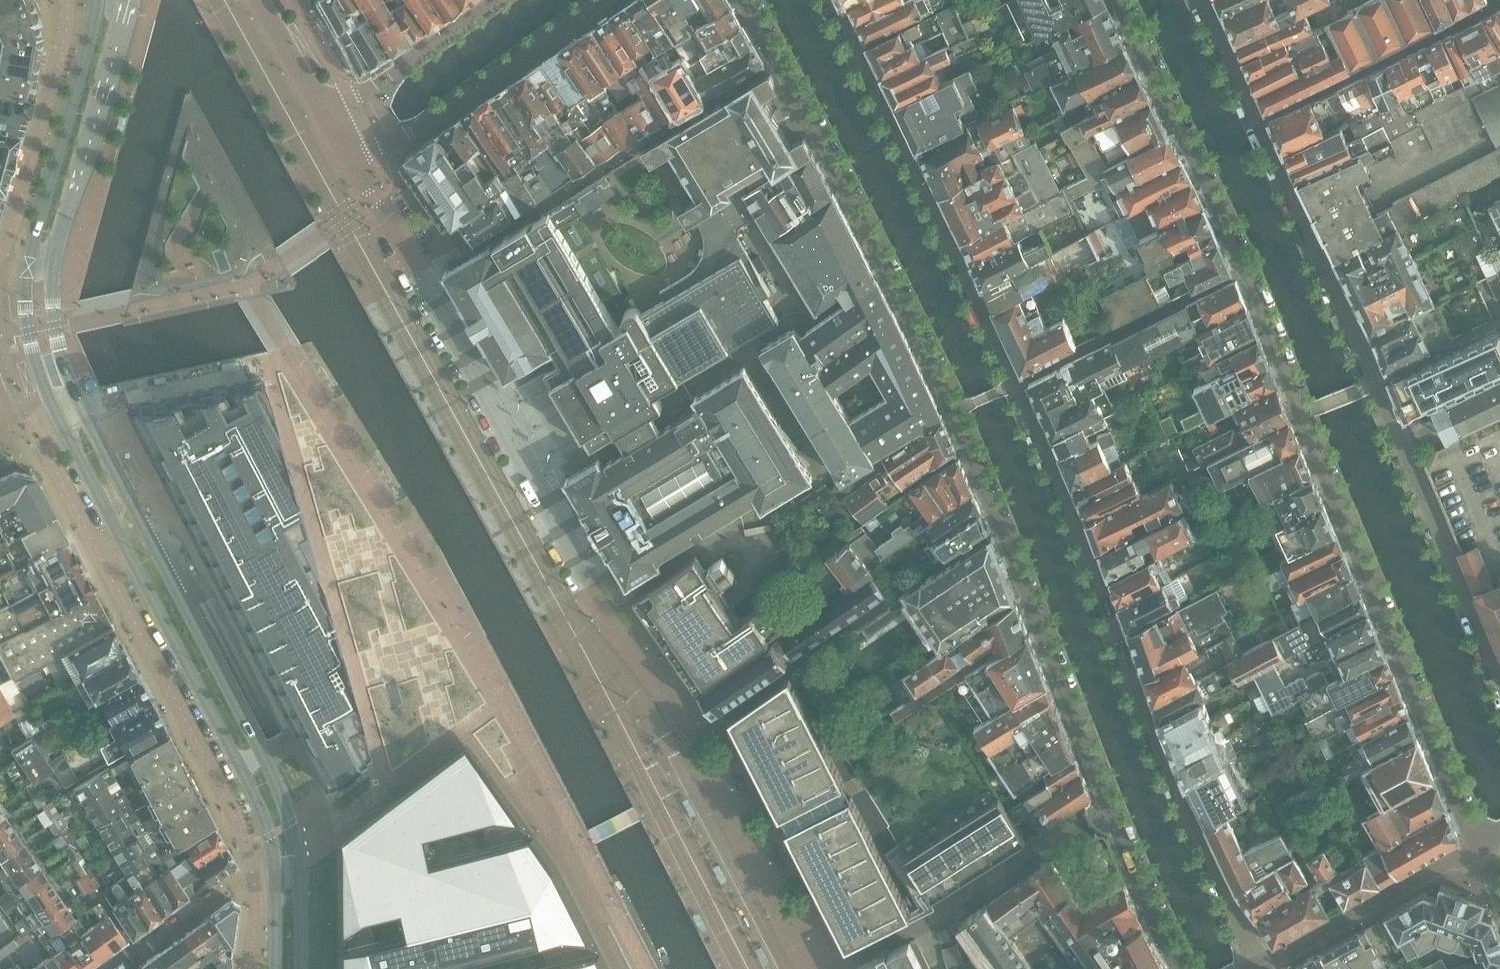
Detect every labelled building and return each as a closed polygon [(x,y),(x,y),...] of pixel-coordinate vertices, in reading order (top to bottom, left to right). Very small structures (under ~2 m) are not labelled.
[(37,12),(39,7),(36,0),(19,0),(0,7),(0,39),(41,35),(40,30),(38,25),(36,21),(40,20),(37,12)] [(336,31),(342,42),(340,44),(343,52),(347,50),(359,72),(367,66),(386,55),(380,46),(368,27),(359,11),(356,13),(352,5),(342,13),(333,0),(318,0),(336,31)] [(342,13),(352,5),(356,13),(359,11),(368,27),(380,46),(386,55),(406,41),(386,13),(378,0),(333,0),(342,13)] [(386,13),(406,41),(425,28),(405,0),(378,0),(386,13)] [(425,28),(443,17),(432,0),(405,0),(425,28)] [(443,17),(458,5),(459,6),(460,5),(457,0),(432,0),(443,17)] [(633,2),(632,2),(632,3),(629,5),(661,53),(660,54),(667,65),(671,63),(673,67),(685,60),(676,44),(679,42),(651,0),(636,0),(633,2)] [(679,42),(676,44),(685,60),(688,64),(706,52),(704,49),(694,31),(712,20),(700,0),(651,0),(679,42)] [(712,20),(731,7),(727,0),(700,0),(712,20)] [(854,17),(855,19),(857,22),(903,0),(859,0),(848,5),(849,6),(854,17)] [(946,0),(903,0),(857,22),(857,23),(858,23),(866,42),(867,42),(867,41),(883,34),(944,4),(946,0)] [(1038,39),(1042,37),(1041,36),(1051,31),(1107,5),(1104,0),(1062,0),(1052,5),(1049,0),(1010,0),(1008,1),(1027,41),(1037,36),(1038,39)] [(1224,19),(1262,0),(1216,0),(1224,19)] [(1224,19),(1237,48),(1306,14),(1331,2),(1331,4),(1339,0),(1287,0),(1290,7),(1276,14),(1269,0),(1262,0),(1224,19)] [(1337,17),(1313,29),(1245,65),(1250,77),(1258,94),(1266,112),(1297,97),(1296,97),(1349,72),(1349,71),(1350,71),(1377,58),(1377,57),(1379,57),(1414,39),(1436,29),(1422,0),(1371,0),(1349,11),(1337,17)] [(1331,4),(1337,17),(1349,11),(1343,0),(1339,0),(1331,4)] [(1436,29),(1454,19),(1446,0),(1422,0),(1436,29)] [(1454,19),(1471,10),(1466,0),(1446,0),(1454,19)] [(1487,0),(1466,0),(1471,10),(1487,1),(1487,0)] [(868,46),(883,77),(930,54),(924,41),(944,32),(950,45),(972,36),(964,22),(955,3),(869,46),(868,46)] [(640,52),(638,54),(650,74),(656,70),(659,74),(669,69),(667,65),(660,54),(661,53),(629,5),(628,6),(628,5),(623,9),(612,17),(640,52)] [(1106,6),(1107,5),(1051,31),(1068,70),(1060,75),(1051,58),(1046,60),(1044,55),(1024,64),(1036,90),(1051,83),(1124,45),(1106,6)] [(712,20),(694,31),(704,49),(741,25),(732,8),(732,7),(731,7),(712,20)] [(983,13),(964,22),(972,36),(978,33),(990,27),(983,13)] [(1306,14),(1237,48),(1245,65),(1313,29),(1306,14)] [(1482,20),(1499,52),(1499,25),(1494,14),(1482,20)] [(600,25),(599,26),(596,27),(622,66),(620,67),(622,71),(622,70),(623,73),(622,74),(632,93),(639,89),(643,96),(660,124),(679,113),(659,74),(656,70),(650,74),(638,54),(640,52),(612,17),(612,16),(611,17),(611,18),(608,19),(601,24),(600,25)] [(1456,33),(1480,78),(1486,90),(1499,83),(1499,52),(1482,20),(1456,33)] [(750,40),(750,39),(745,30),(744,30),(742,27),(743,27),(742,26),(742,25),(741,25),(704,49),(706,52),(688,64),(685,66),(695,84),(718,70),(754,46),(752,44),(752,43),(750,40)] [(594,28),(595,29),(594,29),(579,38),(605,81),(622,71),(620,67),(622,66),(596,27),(595,28),(594,28)] [(891,94),(893,96),(892,96),(895,102),(897,105),(943,83),(935,66),(983,43),(978,33),(972,36),(950,45),(930,54),(883,77),(884,78),(884,79),(884,80),(885,80),(887,84),(886,85),(887,85),(887,86),(888,86),(888,88),(891,94)] [(1442,39),(1441,40),(1459,76),(1463,85),(1480,78),(1456,33),(1442,39)] [(41,49),(39,49),(41,35),(0,39),(0,70),(37,76),(40,57),(39,57),(40,51),(41,52),(41,49)] [(605,82),(605,81),(579,38),(562,49),(588,93),(589,93),(592,97),(608,86),(605,82)] [(1450,80),(1459,76),(1441,40),(1426,47),(1449,93),(1455,89),(1450,80)] [(1124,45),(1051,83),(1065,110),(1067,109),(1066,108),(1089,97),(1137,73),(1124,45)] [(695,84),(702,99),(738,78),(739,79),(764,64),(754,46),(718,70),(695,84)] [(1414,53),(1412,54),(1435,99),(1449,93),(1426,47),(1414,53)] [(566,106),(569,110),(562,115),(563,117),(558,119),(572,140),(579,136),(580,138),(592,130),(582,114),(585,112),(577,100),(588,93),(562,49),(548,59),(549,60),(546,62),(545,61),(544,62),(571,103),(566,106)] [(1400,60),(1397,61),(1422,105),(1435,99),(1412,54),(1400,60)] [(671,63),(667,65),(669,69),(659,74),(679,113),(702,99),(695,84),(685,66),(688,64),(685,60),(673,67),(671,63)] [(1397,61),(1383,68),(1400,97),(1403,95),(1412,110),(1414,109),(1422,105),(1397,61)] [(540,64),(529,72),(558,119),(563,117),(562,115),(569,110),(566,106),(571,103),(544,62),(543,62),(543,63),(540,65),(540,64)] [(1381,110),(1376,112),(1382,123),(1390,137),(1420,122),(1414,109),(1412,110),(1403,95),(1400,97),(1383,68),(1365,77),(1381,110)] [(0,70),(0,91),(31,96),(31,95),(32,91),(33,91),(37,76),(0,70)] [(911,136),(917,149),(917,148),(918,149),(966,125),(960,114),(975,107),(969,94),(977,89),(968,70),(943,83),(897,105),(911,136)] [(529,72),(509,86),(533,121),(534,120),(559,157),(561,156),(575,177),(597,163),(580,138),(579,136),(572,140),(558,119),(529,72)] [(1095,102),(1099,110),(1081,119),(1082,120),(1089,134),(1152,102),(1137,73),(1089,97),(1090,98),(1101,93),(1104,98),(1095,102)] [(771,112),(760,95),(775,86),(769,75),(646,149),(653,160),(670,150),(699,197),(682,208),(690,219),(695,227),(700,223),(746,193),(746,194),(811,151),(810,151),(810,150),(804,138),(791,146),(781,129),(780,126),(780,125),(779,123),(778,123),(777,124),(774,118),(775,117),(774,116),(775,116),(774,114),(773,114),(771,112)] [(1365,77),(1351,84),(1367,117),(1376,112),(1381,110),(1365,77)] [(1422,105),(1414,109),(1420,122),(1390,137),(1382,123),(1362,133),(1368,144),(1296,181),(1314,216),(1313,217),(1318,227),(1325,241),(1325,240),(1335,261),(1398,228),(1446,203),(1446,202),(1499,175),(1499,83),(1486,90),(1480,78),(1463,85),(1455,89),(1449,93),(1435,99),(1422,105)] [(1351,84),(1338,90),(1339,90),(1345,105),(1351,122),(1358,119),(1358,121),(1367,117),(1351,84)] [(493,97),(532,156),(531,156),(554,191),(575,177),(561,156),(559,157),(534,120),(533,121),(509,86),(492,97),(493,97)] [(1317,118),(1345,105),(1339,90),(1311,103),(1270,121),(1285,154),(1309,144),(1310,143),(1325,135),(1317,118)] [(21,131),(25,119),(24,119),(25,114),(26,114),(31,96),(0,91),(0,128),(21,131)] [(643,96),(622,110),(639,137),(660,124),(643,96)] [(476,109),(477,109),(518,172),(537,203),(554,191),(531,156),(532,156),(493,97),(476,109)] [(1061,117),(1052,121),(1059,133),(1063,131),(1088,176),(1168,136),(1153,105),(1152,102),(1089,134),(1082,120),(1067,128),(1062,117),(1061,117)] [(1027,134),(1026,132),(1014,105),(919,152),(931,176),(1001,140),(1010,155),(1036,142),(1038,141),(1033,130),(1027,134)] [(1064,108),(1058,111),(1061,117),(1062,117),(1066,115),(1064,108)] [(499,175),(497,176),(502,183),(518,172),(477,109),(462,118),(471,132),(482,149),(499,175)] [(622,110),(605,121),(622,148),(639,137),(622,110)] [(1358,119),(1351,122),(1356,136),(1362,133),(1382,123),(1376,112),(1367,117),(1358,121),(1358,119)] [(482,149),(471,132),(462,118),(438,135),(458,164),(482,149)] [(592,130),(580,138),(597,163),(622,148),(605,121),(592,130)] [(1309,144),(1285,154),(1290,168),(1346,141),(1342,127),(1325,135),(1310,143),(1309,144)] [(4,193),(5,191),(4,191),(5,189),(4,189),(4,188),(6,183),(6,182),(7,183),(7,181),(8,179),(7,179),(10,169),(11,169),(11,168),(11,166),(10,166),(13,158),(14,157),(15,156),(14,156),(17,145),(17,146),(18,144),(17,144),(18,140),(20,134),(21,134),(21,132),(21,131),(0,128),(0,193),(4,193)] [(1362,133),(1356,136),(1357,138),(1347,144),(1346,141),(1290,168),(1296,181),(1368,144),(1362,133)] [(482,206),(481,205),(484,204),(506,188),(502,183),(497,176),(499,175),(482,149),(458,164),(438,135),(406,158),(408,161),(400,166),(444,230),(452,224),(454,227),(461,222),(482,206)] [(1089,177),(1061,190),(1073,213),(1075,212),(1070,200),(1089,191),(1090,192),(1101,187),(1103,182),(1110,194),(1180,159),(1180,158),(1168,136),(1088,176),(1089,177)] [(984,169),(1010,155),(1001,140),(931,176),(940,195),(985,172),(984,169)] [(940,195),(958,230),(957,230),(958,232),(959,232),(961,236),(960,236),(961,238),(961,237),(963,240),(1005,220),(1023,211),(1034,232),(1073,213),(1061,190),(1040,149),(1039,149),(1036,142),(1010,155),(984,169),(985,172),(940,195)] [(811,151),(746,194),(759,215),(765,225),(762,228),(768,239),(833,193),(832,192),(822,172),(821,171),(822,171),(821,169),(820,170),(817,165),(818,164),(817,162),(817,163),(811,152),(811,151)] [(1180,159),(1110,194),(1121,218),(1122,217),(1148,205),(1192,182),(1180,159)] [(518,172),(502,183),(506,188),(523,213),(537,203),(518,172)] [(605,175),(570,197),(570,198),(581,215),(581,214),(582,215),(616,193),(607,179),(607,178),(605,175)] [(1192,182),(1148,205),(1159,230),(1204,208),(1192,182)] [(481,205),(482,206),(461,222),(475,242),(523,213),(506,188),(484,204),(481,205)] [(701,226),(703,229),(704,233),(705,236),(705,239),(705,243),(705,245),(705,249),(704,253),(704,254),(702,258),(702,260),(700,262),(699,264),(698,266),(696,268),(694,270),(693,272),(690,274),(688,275),(661,291),(667,300),(644,314),(642,310),(641,309),(639,308),(637,307),(635,307),(633,307),(632,308),(630,309),(628,310),(628,311),(627,312),(626,313),(626,314),(626,315),(626,316),(626,318),(626,319),(627,320),(629,323),(620,328),(614,318),(611,312),(610,313),(604,303),(622,291),(577,217),(581,215),(570,198),(546,213),(547,214),(530,224),(530,223),(496,243),(492,246),(554,350),(561,363),(546,371),(553,384),(552,384),(567,409),(583,437),(585,436),(592,448),(616,434),(620,440),(627,451),(661,430),(654,420),(650,413),(663,406),(661,403),(655,394),(779,321),(765,296),(771,293),(738,237),(741,226),(759,215),(746,194),(746,193),(700,223),(701,226)] [(775,250),(779,248),(817,311),(841,294),(848,303),(877,281),(877,280),(876,281),(872,274),(874,274),(873,273),(874,273),(873,271),(872,271),(858,243),(833,193),(768,239),(775,250)] [(1488,206),(1499,231),(1499,201),(1488,206)] [(1191,254),(1218,241),(1214,231),(1204,208),(1159,230),(1142,239),(1141,237),(1138,239),(1148,260),(1145,261),(1147,265),(1151,274),(1152,275),(1165,269),(1164,268),(1176,262),(1172,254),(1177,252),(1175,250),(1186,244),(1191,254)] [(964,242),(966,247),(966,248),(973,264),(1020,240),(1019,238),(1014,241),(1005,220),(963,240),(963,241),(964,242)] [(1398,228),(1335,261),(1348,287),(1389,266),(1391,270),(1414,259),(1398,228)] [(1096,230),(1089,234),(1099,254),(1106,250),(1096,230)] [(979,276),(983,284),(984,286),(1049,253),(1052,252),(1046,239),(1025,250),(1020,240),(973,264),(979,276)] [(1191,254),(1195,263),(1184,268),(1181,261),(1176,263),(1176,262),(1164,268),(1165,269),(1171,282),(1186,275),(1193,289),(1232,271),(1218,241),(1191,254)] [(554,350),(492,246),(491,245),(488,247),(488,248),(448,272),(447,271),(444,273),(446,276),(447,276),(463,303),(462,304),(471,320),(470,320),(478,333),(479,333),(488,348),(489,347),(505,375),(504,375),(506,378),(508,377),(554,350)] [(1489,254),(1492,260),(1498,257),(1499,256),(1499,249),(1489,254)] [(223,250),(215,253),(222,271),(229,268),(223,250)] [(987,291),(988,294),(995,310),(994,310),(995,312),(1032,293),(1049,284),(1062,278),(1049,253),(984,286),(984,287),(985,287),(986,290),(986,291),(987,291)] [(1357,305),(1356,305),(1362,316),(1371,333),(1396,321),(1391,312),(1407,305),(1411,314),(1434,302),(1414,259),(1391,270),(1389,266),(1348,287),(1357,305)] [(1497,273),(1486,278),(1497,300),(1499,298),(1499,278),(1497,273)] [(1147,276),(1099,298),(1113,328),(1161,304),(1154,291),(1147,276)] [(941,414),(940,413),(939,414),(936,408),(937,407),(937,406),(937,404),(936,404),(923,375),(922,372),(922,373),(911,349),(910,347),(907,340),(906,338),(894,315),(894,314),(893,311),(892,312),(878,283),(879,283),(878,281),(877,281),(848,303),(801,336),(795,327),(763,347),(772,361),(773,361),(836,464),(835,464),(836,466),(842,476),(843,476),(844,478),(942,418),(942,417),(941,416),(942,416),(941,414)] [(1198,300),(1185,307),(1199,333),(1247,307),(1236,281),(1198,299),(1198,300)] [(1165,286),(1154,291),(1161,304),(1161,305),(1171,300),(1165,286)] [(1011,347),(1013,352),(1014,353),(1023,373),(1024,373),(1051,359),(1076,346),(1061,313),(1045,321),(1032,293),(995,312),(1011,345),(1010,345),(1011,347)] [(1371,335),(1385,369),(1386,371),(1430,350),(1452,340),(1434,302),(1411,314),(1407,305),(1391,312),(1396,321),(1371,333),(1371,335)] [(1112,343),(1124,368),(1146,358),(1149,363),(1156,361),(1154,356),(1197,334),(1199,333),(1185,307),(1184,307),(1113,343),(1112,343)] [(1192,357),(1172,367),(1177,378),(1217,358),(1259,337),(1247,307),(1199,333),(1197,334),(1205,351),(1192,358),(1192,357)] [(1389,382),(1397,401),(1396,401),(1396,402),(1395,402),(1395,403),(1395,404),(1394,404),(1394,405),(1394,406),(1395,407),(1399,417),(1399,418),(1400,418),(1400,419),(1401,419),(1402,419),(1402,420),(1403,420),(1404,419),(1405,419),(1405,420),(1406,420),(1499,375),(1499,332),(1389,382)] [(1236,361),(1239,365),(1226,372),(1232,373),(1239,369),(1243,377),(1269,365),(1259,337),(1217,358),(1222,368),(1236,361)] [(1036,402),(1037,405),(1038,407),(1040,412),(1041,414),(1042,417),(1043,417),(1052,439),(1116,410),(1106,388),(1136,373),(1147,394),(1161,387),(1150,367),(1151,366),(1149,363),(1146,358),(1124,368),(1112,343),(1082,357),(1065,366),(1046,375),(1029,384),(1028,384),(1036,402)] [(1226,372),(1194,388),(1209,420),(1213,418),(1235,407),(1236,409),(1254,400),(1255,403),(1279,391),(1277,386),(1269,365),(1243,377),(1239,369),(1232,373),(1226,372)] [(603,465),(601,463),(599,459),(596,461),(596,462),(569,478),(566,480),(568,483),(584,510),(583,511),(592,526),(591,526),(592,527),(595,533),(600,541),(600,540),(609,555),(610,555),(626,582),(628,585),(631,583),(630,583),(658,566),(658,567),(661,565),(660,562),(659,562),(657,559),(757,500),(758,500),(761,505),(761,506),(762,509),(766,507),(765,507),(809,480),(810,480),(813,478),(811,475),(810,475),(806,468),(810,466),(804,455),(802,451),(801,451),(799,447),(799,446),(796,441),(781,417),(777,419),(776,417),(775,418),(747,370),(745,367),(741,369),(742,369),(698,396),(698,395),(694,397),(696,401),(697,400),(700,406),(679,419),(661,430),(627,451),(603,465)] [(135,405),(125,407),(126,410),(130,417),(131,419),(135,428),(137,430),(141,438),(142,440),(146,449),(159,472),(169,491),(170,494),(180,513),(181,515),(185,523),(186,526),(191,534),(192,536),(196,545),(198,547),(202,555),(203,558),(213,577),(214,579),(222,594),(224,598),(225,600),(230,609),(231,611),(235,619),(236,621),(246,640),(248,643),(258,662),(259,664),(263,672),(264,675),(269,683),(270,685),(274,694),(275,696),(280,704),(281,706),(291,726),(292,728),(296,736),(302,747),(303,749),(308,757),(314,770),(319,779),(320,781),(322,786),(332,779),(334,777),(342,772),(344,770),(352,765),(354,763),(362,757),(364,756),(369,752),(368,749),(367,743),(366,741),(363,731),(363,729),(360,720),(359,717),(350,684),(340,649),(339,647),(336,637),(336,635),(333,625),(332,623),(330,614),(329,611),(326,602),(326,600),(321,583),(306,531),(305,529),(303,519),(302,517),(299,508),(299,505),(296,496),(295,494),(293,484),(292,482),(272,414),(272,411),(269,402),(268,399),(266,390),(265,387),(263,380),(262,377),(258,378),(254,379),(251,380),(247,380),(243,381),(240,382),(236,383),(232,384),(227,385),(222,386),(217,387),(213,388),(185,394),(179,395),(174,397),(167,398),(158,400),(150,402),(144,403),(135,405)] [(1458,433),(1457,433),(1458,436),(1460,435),(1460,434),(1464,432),(1464,433),(1471,429),(1471,430),(1474,429),(1473,428),(1482,424),(1483,424),(1485,423),(1494,418),(1494,419),(1496,418),(1496,417),(1499,416),(1499,379),(1457,399),(1446,404),(1444,405),(1445,407),(1446,407),(1449,414),(1448,414),(1449,416),(1450,416),(1454,424),(1453,424),(1454,427),(1455,426),(1458,433)] [(1254,400),(1236,409),(1251,440),(1290,422),(1279,391),(1255,403),(1254,400)] [(1109,431),(1124,424),(1117,409),(1116,410),(1052,439),(1061,457),(1060,457),(1061,458),(1091,444),(1087,433),(1106,424),(1109,431)] [(1201,409),(1180,419),(1186,431),(1206,421),(1207,421),(1201,409)] [(1171,416),(1160,422),(1168,439),(1180,434),(1171,416)] [(943,421),(942,418),(882,455),(893,471),(948,433),(949,433),(948,432),(947,429),(947,428),(944,421),(943,421)] [(1207,421),(1206,421),(1212,434),(1219,431),(1213,418),(1209,420),(1207,421)] [(1290,422),(1251,440),(1243,444),(1234,427),(1192,448),(1201,466),(1208,462),(1209,465),(1291,426),(1290,422)] [(1291,426),(1209,465),(1221,488),(1233,482),(1237,489),(1236,490),(1238,495),(1256,486),(1263,500),(1273,495),(1312,475),(1300,448),(1291,426)] [(893,471),(895,474),(888,479),(889,480),(877,488),(886,500),(904,488),(956,452),(956,451),(955,450),(951,439),(948,433),(893,471)] [(1063,465),(1064,467),(1071,481),(1072,481),(1073,485),(1073,487),(1112,467),(1099,441),(1091,444),(1061,458),(1061,459),(1062,461),(1064,464),(1063,465)] [(895,534),(876,547),(882,556),(912,536),(973,494),(973,492),(972,492),(973,491),(972,490),(970,486),(970,485),(958,457),(958,458),(958,457),(957,457),(910,489),(926,513),(911,523),(910,523),(905,527),(902,523),(892,530),(895,534)] [(1183,459),(1173,464),(1178,474),(1188,470),(1183,459)] [(1125,461),(1073,487),(1080,505),(1134,478),(1125,461)] [(15,567),(67,538),(34,476),(34,475),(29,474),(15,471),(15,472),(0,478),(0,540),(15,567)] [(881,471),(845,498),(864,524),(890,505),(886,500),(877,488),(889,480),(888,479),(881,471)] [(1273,495),(1277,502),(1270,506),(1280,525),(1323,503),(1312,475),(1273,495)] [(1134,478),(1080,505),(1088,522),(1142,495),(1134,478)] [(1172,481),(1088,522),(1100,554),(1183,513),(1182,511),(1172,481)] [(939,539),(981,511),(973,494),(912,536),(917,543),(934,531),(939,539)] [(1323,503),(1280,525),(1271,529),(1280,547),(1286,545),(1290,555),(1335,533),(1331,521),(1330,521),(1323,503)] [(939,539),(934,542),(944,556),(987,528),(983,516),(982,516),(981,512),(981,511),(939,539)] [(1157,554),(1194,536),(1183,513),(1100,554),(1109,577),(1146,559),(1141,549),(1152,543),(1157,554)] [(1222,537),(1217,528),(1209,532),(1214,542),(1222,537)] [(1328,560),(1343,552),(1335,533),(1290,555),(1281,559),(1284,566),(1288,575),(1293,572),(1296,578),(1311,570),(1310,567),(1311,563),(1314,561),(1317,562),(1319,558),(1322,557),(1326,557),(1328,560)] [(0,577),(0,584),(9,602),(9,603),(81,566),(79,561),(80,557),(77,552),(73,550),(67,538),(15,567),(15,568),(0,577)] [(865,623),(866,624),(861,627),(862,630),(868,638),(899,617),(895,612),(909,602),(942,650),(1015,600),(991,538),(938,574),(937,572),(892,603),(888,606),(889,608),(881,613),(881,612),(877,614),(878,615),(869,622),(868,621),(865,623)] [(826,556),(844,583),(841,585),(846,592),(871,574),(872,574),(874,575),(875,574),(851,539),(826,556)] [(15,568),(15,567),(0,540),(0,577),(15,568)] [(1476,549),(1462,555),(1469,572),(1475,584),(1488,578),(1483,567),(1476,549)] [(1311,563),(1310,567),(1311,570),(1296,578),(1293,572),(1288,575),(1284,566),(1266,575),(1272,588),(1291,579),(1300,600),(1308,595),(1308,596),(1351,573),(1343,552),(1328,560),(1326,557),(1322,557),(1319,558),(1317,562),(1314,561),(1311,563)] [(696,558),(696,557),(696,556),(645,591),(635,598),(643,610),(671,650),(696,687),(698,689),(699,688),(698,688),(785,629),(784,627),(783,627),(771,609),(768,605),(767,603),(740,622),(715,584),(718,582),(720,584),(725,581),(726,582),(727,582),(726,581),(736,574),(730,566),(729,567),(723,558),(714,564),(713,562),(713,563),(714,565),(705,571),(696,558)] [(789,565),(772,577),(781,589),(803,573),(793,557),(787,561),(789,565)] [(1150,562),(1110,581),(1119,606),(1161,585),(1150,562)] [(0,607),(0,644),(17,635),(95,592),(93,588),(94,584),(91,578),(87,577),(81,566),(9,603),(9,602),(0,607)] [(1351,573),(1308,596),(1317,616),(1360,594),(1351,573)] [(846,592),(699,692),(706,702),(714,712),(885,595),(871,574),(846,592)] [(1478,592),(1477,592),(1489,620),(1491,619),(1499,641),(1499,583),(1492,587),(1491,585),(1490,586),(1488,582),(1489,582),(1488,578),(1475,584),(1478,592)] [(9,602),(0,584),(0,607),(9,602)] [(1126,622),(1125,622),(1128,629),(1174,605),(1163,584),(1161,585),(1119,606),(1126,622)] [(1223,614),(1228,611),(1217,589),(1179,608),(1178,607),(1129,633),(1146,679),(1207,648),(1233,633),(1223,614)] [(0,644),(0,651),(11,673),(14,680),(36,669),(46,663),(60,655),(112,625),(95,592),(17,635),(0,644)] [(1317,616),(1315,617),(1323,636),(1368,613),(1360,594),(1317,616)] [(943,651),(895,683),(907,700),(891,712),(898,721),(899,723),(900,722),(905,718),(904,716),(909,712),(909,713),(928,700),(951,685),(950,684),(966,673),(1028,632),(1016,601),(943,651)] [(1368,613),(1323,636),(1332,657),(1377,634),(1368,613)] [(1306,678),(1307,678),(1305,679),(1303,676),(1285,685),(1273,664),(1284,658),(1284,657),(1310,644),(1322,637),(1314,616),(1299,624),(1273,636),(1228,660),(1230,663),(1239,681),(1239,682),(1253,674),(1273,713),(1294,702),(1300,699),(1385,655),(1377,634),(1332,657),(1330,658),(1334,667),(1324,672),(1323,670),(1321,672),(1320,671),(1306,678)] [(60,655),(46,663),(61,688),(74,680),(125,650),(126,650),(120,639),(120,640),(112,625),(60,655)] [(1047,684),(1028,633),(966,674),(993,715),(977,725),(975,726),(992,753),(990,754),(1015,792),(1046,774),(1075,755),(1075,754),(1066,731),(1067,731),(1057,706),(1048,683),(1047,684)] [(1207,648),(1146,679),(1154,704),(1198,680),(1198,679),(1197,680),(1192,669),(1212,658),(1207,648)] [(125,650),(74,680),(87,704),(98,698),(138,674),(125,650)] [(11,673),(0,651),(0,679),(11,673)] [(1385,655),(1300,699),(1310,719),(1393,674),(1385,655)] [(1239,681),(1230,663),(1225,666),(1234,684),(1239,681)] [(138,674),(98,698),(112,724),(152,702),(145,688),(138,674)] [(1310,719),(1306,721),(1316,742),(1340,729),(1352,722),(1401,695),(1393,674),(1310,719)] [(848,760),(849,760),(795,675),(791,677),(790,677),(760,698),(762,702),(730,718),(780,816),(784,814),(790,828),(787,829),(847,947),(911,914),(920,908),(920,907),(920,908),(886,854),(900,845),(888,828),(890,827),(848,760)] [(390,682),(384,686),(392,712),(395,710),(404,703),(398,684),(396,679),(390,682)] [(1198,680),(1154,704),(1160,721),(1202,698),(1198,680)] [(1247,689),(1251,698),(1261,693),(1257,684),(1247,689)] [(0,723),(13,717),(0,691),(0,722),(0,723)] [(1401,695),(1352,722),(1362,740),(1409,715),(1401,695)] [(1202,698),(1160,721),(1169,742),(1211,719),(1202,698)] [(103,748),(109,761),(126,752),(166,729),(159,716),(152,702),(112,724),(119,738),(103,748)] [(61,710),(50,716),(54,723),(65,717),(61,710)] [(1362,740),(1349,746),(1356,760),(1342,766),(1348,777),(1363,770),(1362,769),(1365,767),(1417,737),(1409,715),(1362,740)] [(1169,742),(1168,742),(1177,764),(1178,764),(1220,742),(1220,739),(1211,719),(1169,742)] [(40,730),(30,735),(36,768),(45,762),(40,730)] [(127,757),(139,779),(180,756),(168,733),(127,757)] [(1265,733),(1252,739),(1257,749),(1269,743),(1265,733)] [(10,749),(25,770),(34,784),(42,776),(36,768),(30,735),(10,749)] [(1417,737),(1365,767),(1385,804),(1433,776),(1417,737)] [(1220,742),(1178,764),(1186,785),(1229,762),(1220,739),(1220,742)] [(469,741),(448,756),(435,765),(345,831),(346,929),(346,945),(346,968),(612,968),(604,954),(602,950),(595,936),(593,933),(583,913),(574,895),(563,874),(558,864),(558,863),(551,854),(535,833),(526,819),(524,817),(510,798),(495,778),(469,741)] [(1046,774),(1049,784),(1025,799),(1030,808),(1036,804),(1082,774),(1075,754),(1075,755),(1046,774)] [(139,779),(150,801),(191,777),(180,756),(139,779)] [(45,762),(36,768),(42,776),(53,792),(65,785),(50,758),(45,762)] [(1229,762),(1186,785),(1207,827),(1227,815),(1249,803),(1229,762)] [(108,768),(75,788),(82,800),(115,779),(108,768)] [(1082,774),(1036,804),(1050,825),(1091,798),(1082,774)] [(1385,804),(1363,817),(1379,846),(1382,849),(1447,810),(1434,778),(1433,777),(1433,776),(1385,804)] [(191,777),(150,801),(157,814),(141,821),(146,829),(147,831),(162,824),(162,823),(203,799),(191,777)] [(115,779),(82,800),(90,813),(123,792),(115,779)] [(32,782),(25,787),(33,799),(40,794),(32,782)] [(54,785),(43,793),(48,800),(50,798),(59,792),(54,785)] [(123,792),(90,813),(97,825),(131,804),(123,792)] [(162,824),(175,845),(183,842),(213,823),(214,822),(203,799),(162,823),(162,824)] [(999,799),(983,809),(1010,851),(1026,841),(999,799)] [(52,802),(42,808),(43,810),(39,813),(46,823),(60,813),(54,804),(52,802)] [(1022,802),(1010,810),(1015,817),(1026,809),(1022,802)] [(131,804),(97,825),(105,838),(139,817),(131,804)] [(60,813),(46,823),(54,835),(69,826),(67,825),(71,817),(65,809),(60,813)] [(983,809),(968,818),(995,861),(1010,851),(983,809)] [(1379,846),(1377,847),(1385,862),(1389,859),(1408,848),(1412,856),(1409,857),(1414,866),(1459,840),(1446,812),(1447,810),(1382,849),(1379,846)] [(1215,844),(1229,875),(1237,891),(1257,878),(1251,866),(1289,848),(1281,834),(1244,851),(1227,815),(1207,827),(1215,844)] [(139,817),(105,838),(112,850),(146,829),(141,821),(139,817)] [(0,822),(0,840),(14,830),(6,818),(0,822)] [(960,823),(952,828),(979,871),(995,861),(968,818),(960,823)] [(69,826),(54,835),(63,848),(73,841),(78,838),(70,827),(69,826)] [(177,864),(170,868),(178,880),(185,877),(183,875),(198,866),(197,865),(226,846),(215,827),(185,846),(191,855),(177,864)] [(946,833),(937,838),(964,881),(979,871),(952,828),(946,833)] [(146,829),(112,850),(120,862),(153,841),(147,831),(146,829)] [(23,843),(14,830),(0,840),(0,859),(23,843)] [(930,843),(921,848),(948,891),(964,881),(937,838),(930,843)] [(73,841),(63,848),(70,860),(81,853),(73,841)] [(153,841),(120,862),(127,875),(162,855),(153,841)] [(0,859),(0,878),(32,856),(23,843),(0,859)] [(209,883),(222,874),(237,864),(226,846),(197,865),(198,866),(183,875),(185,877),(178,880),(188,897),(195,892),(208,882),(209,883)] [(1363,855),(1366,860),(1381,885),(1398,876),(1389,859),(1385,862),(1377,847),(1363,855)] [(921,848),(905,858),(932,900),(948,891),(921,848)] [(1408,848),(1389,859),(1398,876),(1414,866),(1409,857),(1412,856),(1408,848)] [(1320,879),(1310,885),(1315,892),(1331,882),(1345,905),(1381,885),(1366,860),(1357,866),(1355,862),(1339,871),(1335,863),(1334,864),(1326,850),(1324,851),(1323,849),(1309,857),(1310,859),(1309,860),(1320,879)] [(81,853),(70,860),(78,872),(88,865),(81,853)] [(0,878),(0,881),(4,886),(7,891),(40,868),(32,856),(0,878)] [(1315,892),(1310,885),(1302,890),(1299,887),(1309,881),(1294,857),(1275,867),(1294,895),(1295,898),(1258,919),(1274,945),(1284,940),(1286,942),(1288,940),(1288,938),(1329,915),(1315,892)] [(1026,879),(988,905),(987,904),(963,921),(997,968),(1034,968),(1011,936),(1040,916),(1077,968),(1165,968),(1143,924),(1125,884),(1084,910),(1050,860),(1048,861),(1049,862),(1043,866),(1042,865),(1040,867),(1041,868),(1035,872),(1035,871),(1032,872),(1033,873),(1027,877),(1027,876),(1025,878),(1026,879)] [(88,865),(78,872),(85,882),(95,876),(88,865)] [(1257,878),(1237,891),(1258,919),(1295,898),(1294,895),(1275,867),(1257,878)] [(7,891),(0,896),(0,905),(5,912),(17,903),(16,903),(49,881),(40,868),(7,891)] [(170,868),(156,877),(175,906),(188,897),(178,880),(170,868)] [(137,890),(128,876),(127,875),(118,882),(128,896),(147,926),(162,916),(142,887),(137,890)] [(89,891),(100,885),(95,876),(85,882),(83,883),(89,891)] [(156,877),(142,887),(162,916),(175,906),(156,877)] [(16,903),(17,903),(25,916),(57,893),(49,881),(16,903)] [(118,882),(111,886),(121,901),(112,907),(132,937),(147,926),(128,896),(118,882)] [(1378,921),(1388,939),(1397,934),(1409,955),(1438,938),(1439,942),(1468,952),(1476,949),(1479,954),(1482,964),(1489,964),(1490,966),(1499,962),(1499,938),(1498,934),(1492,918),(1480,914),(1485,901),(1467,895),(1458,892),(1441,885),(1436,898),(1424,894),(1386,915),(1386,916),(1386,917),(1378,921)] [(29,921),(17,929),(22,936),(33,929),(66,906),(57,893),(25,916),(29,921)] [(232,899),(210,915),(231,945),(233,946),(235,932),(239,904),(232,899)] [(102,919),(93,925),(112,951),(126,941),(99,901),(93,906),(102,919)] [(33,929),(39,937),(42,942),(49,937),(51,936),(64,927),(70,923),(75,920),(66,906),(33,929)] [(8,927),(0,915),(0,932),(8,927)] [(196,925),(222,961),(216,965),(219,968),(230,968),(233,946),(231,945),(210,915),(196,925)] [(75,920),(70,923),(98,961),(112,951),(93,925),(86,930),(78,918),(75,920)] [(64,927),(73,940),(66,945),(83,968),(87,968),(98,961),(70,923),(64,927)] [(183,935),(203,963),(207,968),(219,968),(216,965),(222,961),(196,925),(183,935)] [(936,931),(948,968),(985,968),(978,958),(965,963),(952,926),(936,931)] [(1340,943),(1354,968),(1389,968),(1367,927),(1365,928),(1354,934),(1354,935),(1340,943)] [(203,963),(183,935),(170,945),(188,968),(194,968),(203,963)] [(42,942),(52,955),(62,968),(83,968),(66,945),(58,951),(49,937),(42,942)] [(0,948),(0,960),(20,946),(15,938),(0,948)] [(915,939),(910,942),(910,941),(889,952),(887,949),(879,953),(880,956),(858,968),(930,968),(915,939)] [(1315,955),(1323,968),(1354,968),(1340,943),(1327,950),(1326,949),(1315,955)] [(157,954),(167,968),(188,968),(170,945),(157,954)] [(157,954),(143,963),(147,968),(167,968),(157,954)] [(47,958),(33,968),(62,968),(52,955),(47,958)] [(1294,967),(1295,968),(1323,968),(1315,955),(1294,967)] [(1437,961),(1441,968),(1448,968),(1442,958),(1437,961)] [(1431,964),(1434,968),(1441,968),(1437,961),(1431,964)]
